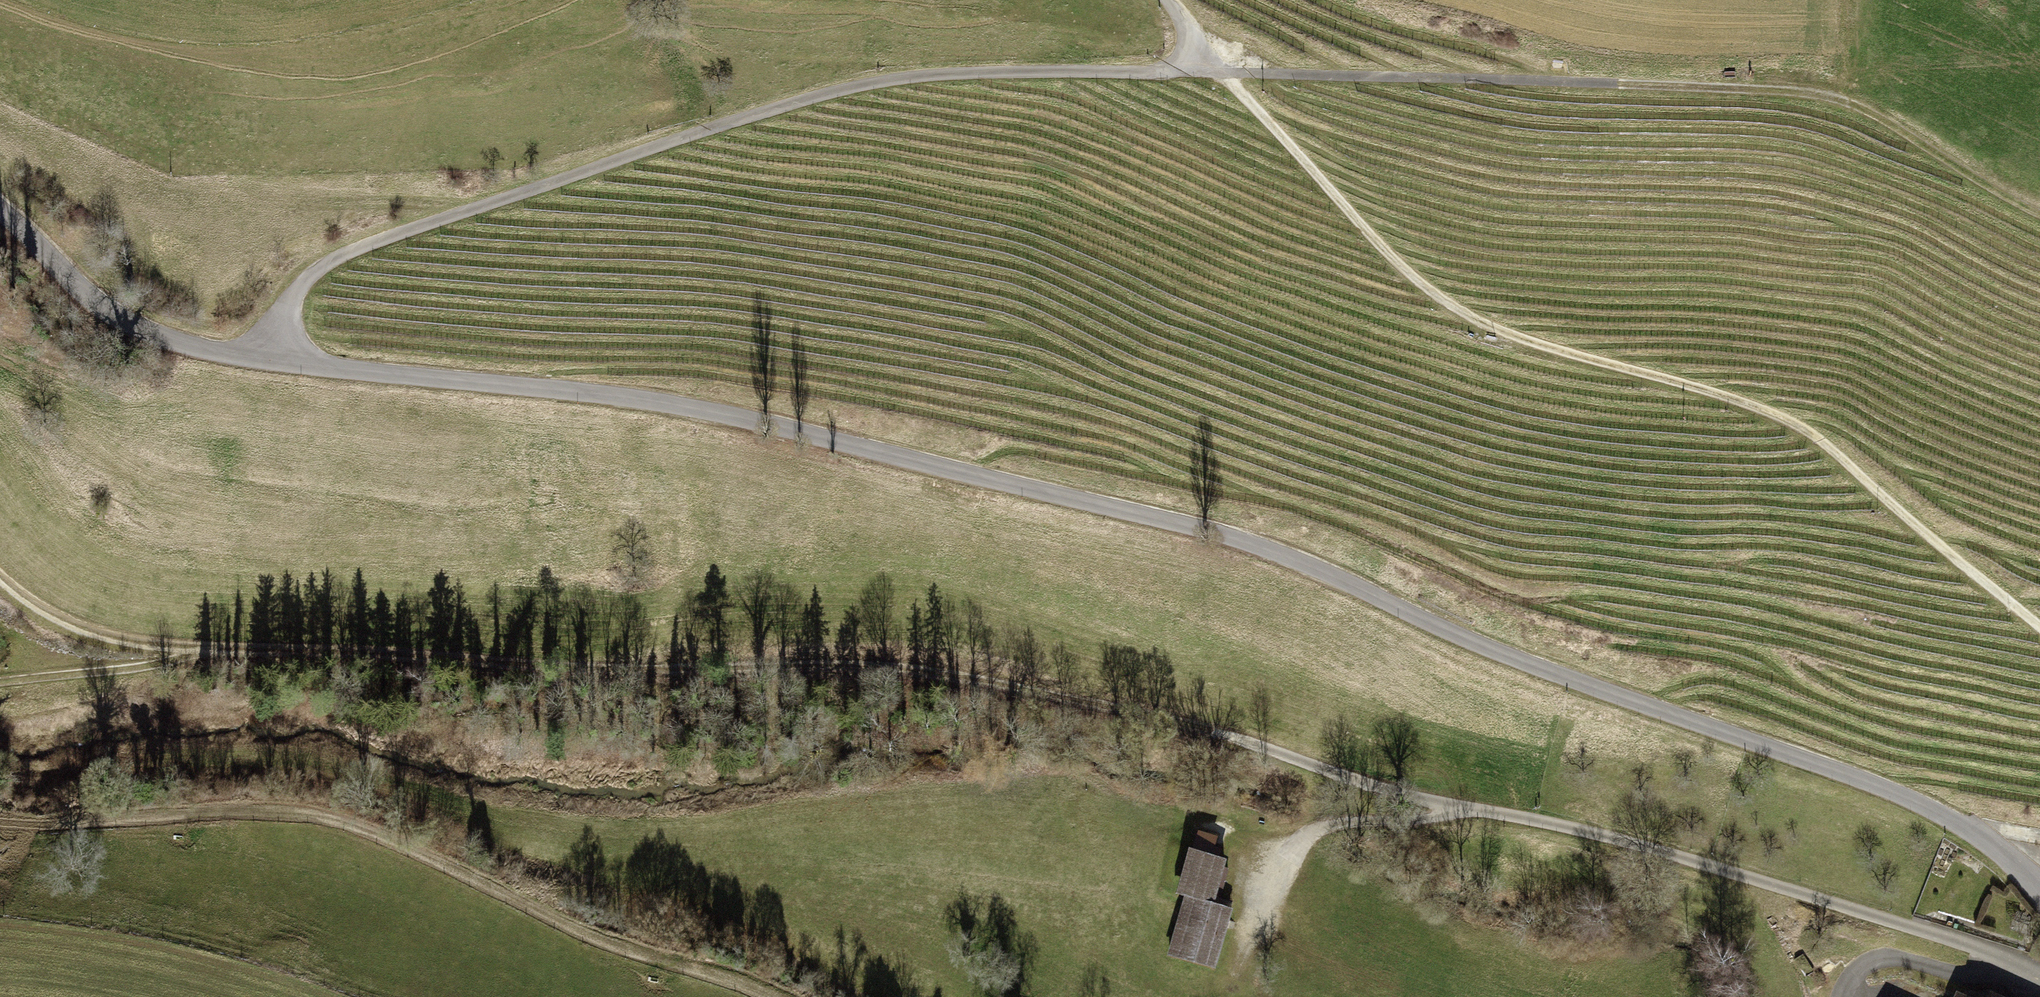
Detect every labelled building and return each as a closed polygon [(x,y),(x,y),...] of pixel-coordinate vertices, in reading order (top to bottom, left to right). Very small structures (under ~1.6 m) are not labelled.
[(1170,956),(1213,968),(1230,910),(1211,904),(1223,861),(1193,852),(1180,896),(1187,898),(1170,956)]
